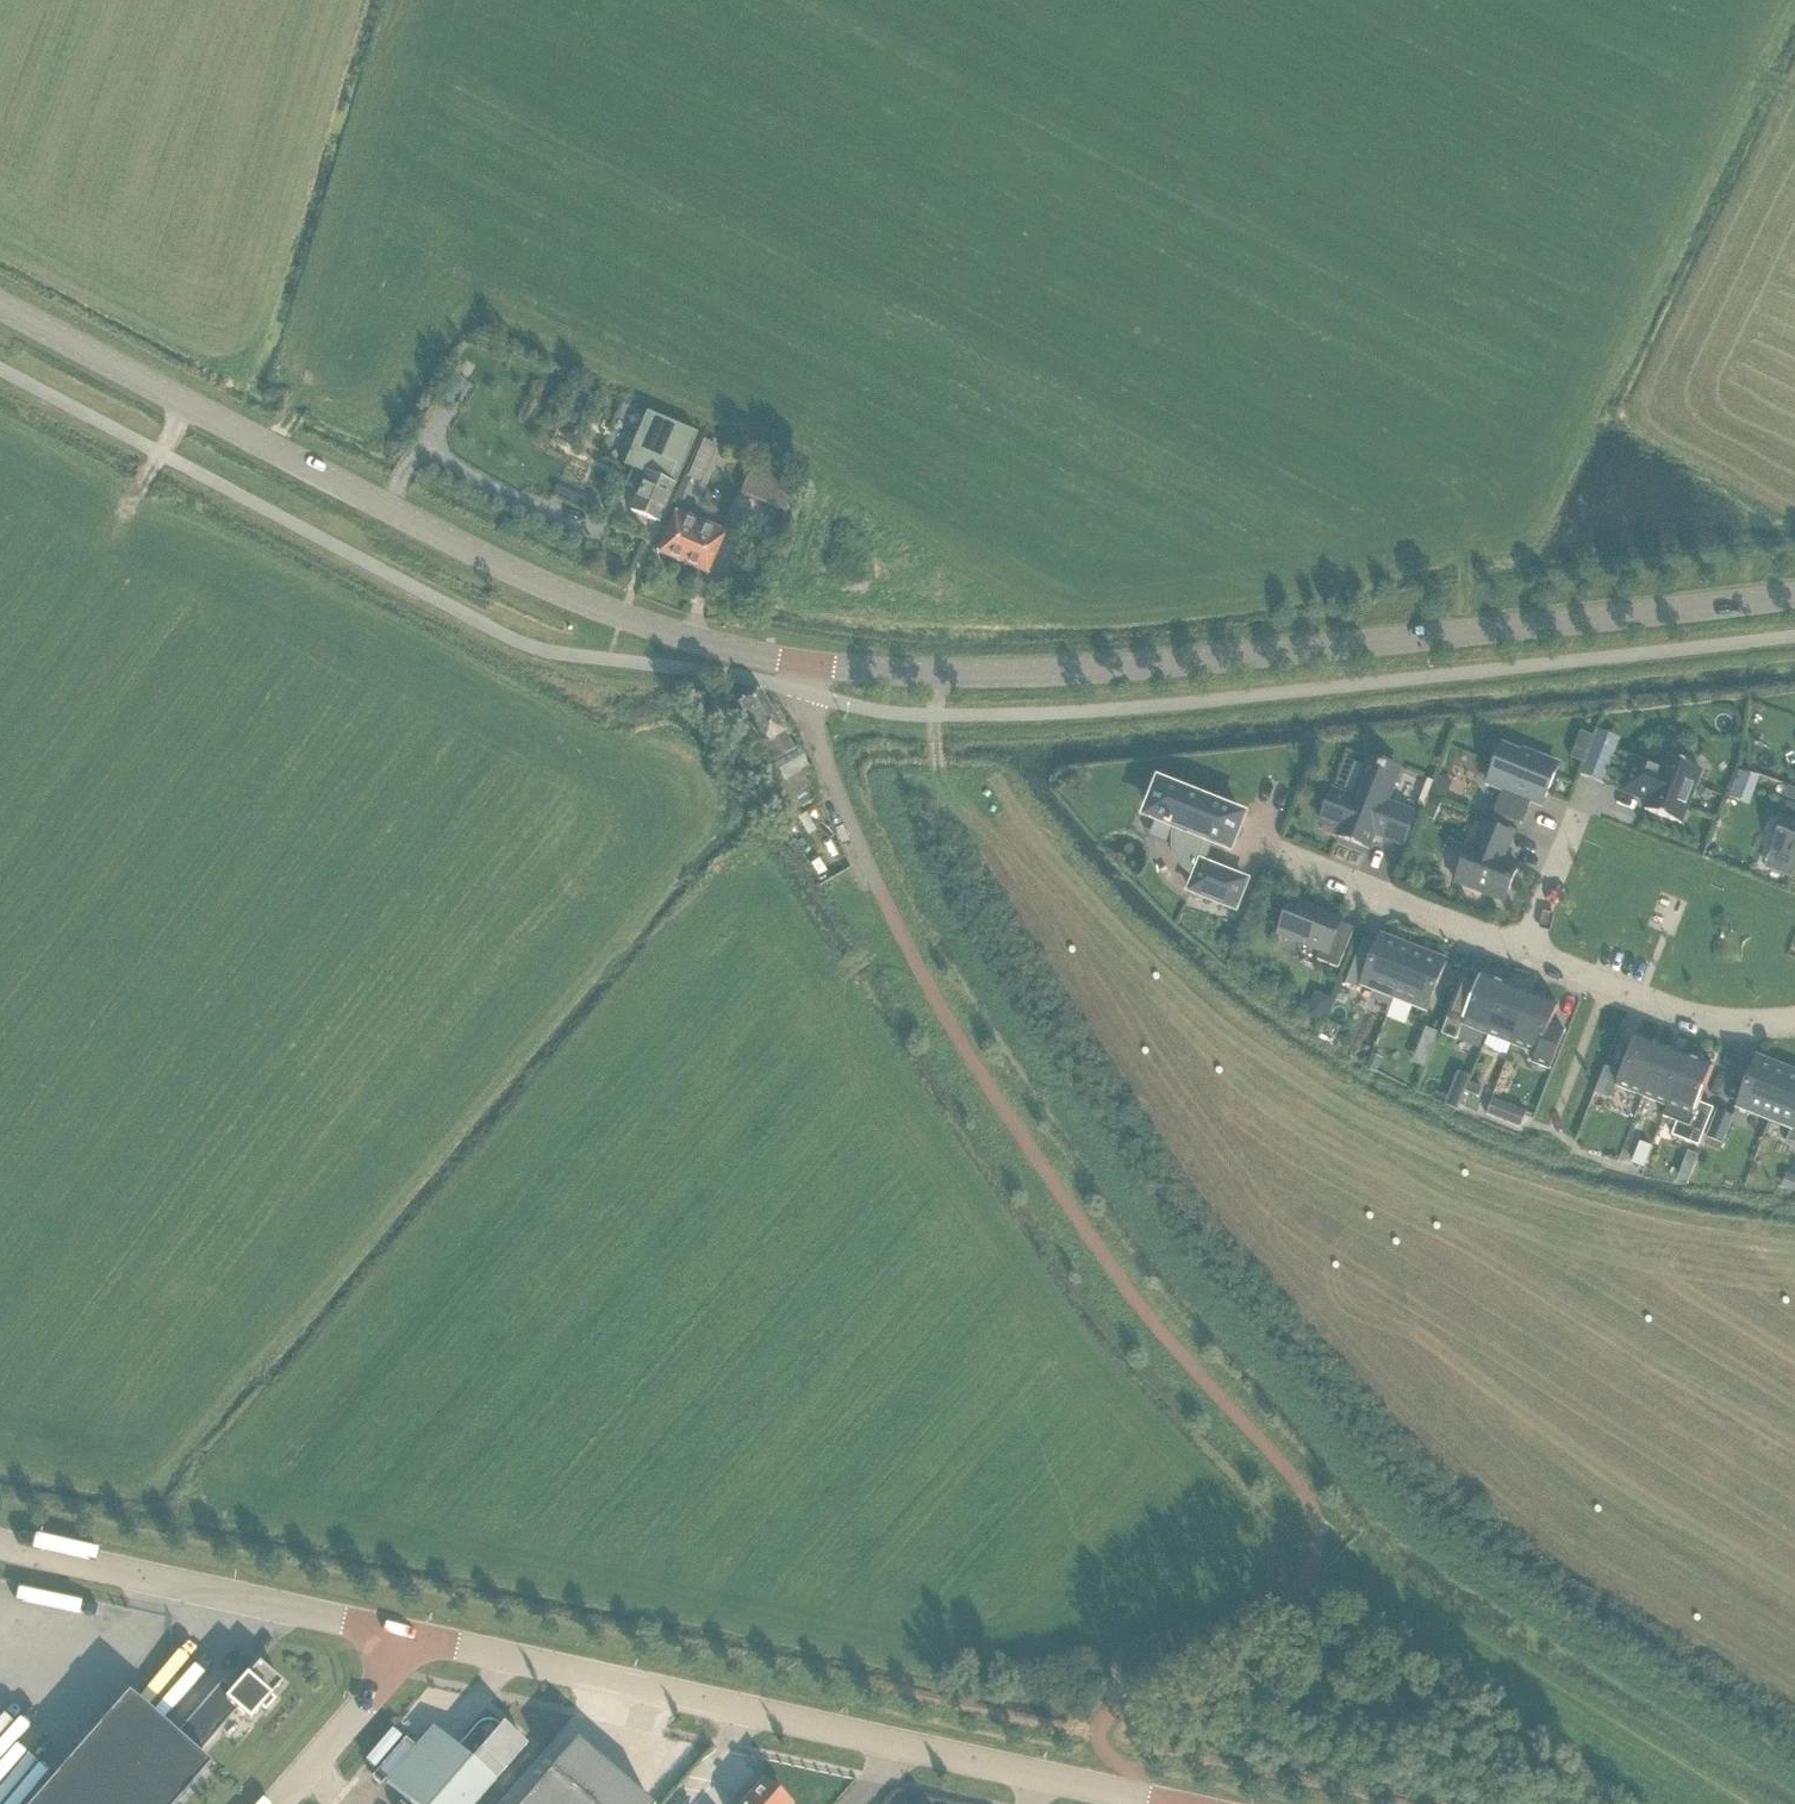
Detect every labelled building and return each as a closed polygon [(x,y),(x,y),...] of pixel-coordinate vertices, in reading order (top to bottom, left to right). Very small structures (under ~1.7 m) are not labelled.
[(647,412),(624,466),(647,475),(631,511),(655,521),(670,486),(673,487),(696,433),(647,412)] [(704,440),(693,465),(707,471),(718,447),(704,440)] [(785,513),(798,481),(752,463),(740,495),(785,513)] [(706,576),(726,533),(676,510),(657,553),(706,576)] [(793,748),(783,732),(784,731),(759,690),(738,703),(763,744),(764,744),(774,760),(793,748)] [(1587,751),(1574,747),(1571,757),(1583,762),(1587,751)] [(1493,813),(1522,824),(1529,809),(1525,807),(1529,799),(1543,805),(1558,766),(1523,752),(1521,759),(1501,751),(1488,783),(1503,789),(1493,813)] [(1589,752),(1581,774),(1603,783),(1612,760),(1589,752)] [(1681,824),(1701,770),(1666,756),(1661,769),(1635,759),(1622,791),(1649,801),(1645,810),(1681,824)] [(1415,815),(1386,803),(1398,773),(1368,761),(1353,799),(1333,791),(1321,821),(1341,829),(1338,836),(1369,848),(1374,833),(1404,845),(1415,815)] [(1740,765),(1730,792),(1752,800),(1762,773),(1740,765)] [(1439,776),(1432,793),(1445,799),(1452,781),(1439,776)] [(1788,786),(1784,796),(1794,800),(1794,789),(1788,786)] [(1230,850),(1244,817),(1168,787),(1155,820),(1166,824),(1166,826),(1171,828),(1172,826),(1177,828),(1174,837),(1174,847),(1177,856),(1181,864),(1187,870),(1193,874),(1197,875),(1190,892),(1235,910),(1246,881),(1205,865),(1213,843),(1230,850)] [(1421,814),(1434,820),(1442,801),(1430,795),(1421,814)] [(1790,804),(1785,816),(1789,818),(1777,849),(1794,856),(1794,805),(1790,804)] [(1512,835),(1484,824),(1474,849),(1470,847),(1456,882),(1504,902),(1518,866),(1503,860),(1512,835)] [(1342,921),(1293,901),(1279,935),(1321,951),(1318,960),(1339,969),(1355,929),(1341,923),(1342,921)] [(1413,949),(1380,936),(1361,985),(1394,998),(1413,949)] [(1447,962),(1413,949),(1394,998),(1427,1011),(1447,962)] [(1483,975),(1481,974),(1461,1026),(1462,1027),(1463,1025),(1487,1035),(1507,986),(1482,976),(1483,975)] [(1532,996),(1507,986),(1487,1035),(1514,1046),(1532,996)] [(1559,1006),(1532,996),(1514,1046),(1537,1055),(1533,1063),(1549,1070),(1565,1032),(1551,1026),(1559,1006)] [(1426,1028),(1417,1050),(1430,1055),(1438,1032),(1426,1028)] [(1662,1047),(1636,1037),(1615,1086),(1642,1097),(1662,1047)] [(1687,1057),(1662,1047),(1642,1097),(1667,1106),(1687,1057)] [(1372,1054),(1366,1068),(1377,1073),(1383,1059),(1372,1054)] [(1712,1067),(1687,1057),(1667,1106),(1662,1117),(1677,1123),(1671,1136),(1698,1147),(1714,1109),(1699,1103),(1714,1067),(1712,1066),(1712,1067)] [(1789,1071),(1756,1058),(1736,1107),(1770,1120),(1789,1071)] [(1789,1071),(1770,1120),(1794,1130),(1794,1073),(1789,1071)] [(1465,1092),(1469,1083),(1455,1077),(1452,1087),(1465,1092)] [(1479,1097),(1482,1088),(1469,1083),(1465,1092),(1479,1097)] [(1494,1099),(1488,1115),(1499,1119),(1503,1109),(1506,1103),(1494,1099)] [(1734,1115),(1718,1109),(1707,1137),(1723,1143),(1734,1115)] [(1644,1167),(1651,1150),(1640,1146),(1633,1163),(1644,1167)] [(1688,1151),(1684,1163),(1694,1166),(1698,1155),(1688,1151)] [(1781,1187),(1794,1192),(1794,1176),(1787,1173),(1781,1187)] [(128,1695),(32,1803),(175,1803),(209,1766),(196,1754),(235,1710),(248,1722),(270,1697),(246,1677),(233,1691),(222,1682),(175,1736),(128,1695)] [(498,1724),(496,1722),(494,1721),(492,1721),(490,1720),(486,1720),(484,1720),(482,1721),(480,1722),(478,1723),(476,1725),(457,1748),(433,1727),(386,1782),(411,1803),(474,1803),(526,1745),(502,1724),(500,1726),(498,1724)] [(521,1803),(648,1803),(576,1740),(521,1803)] [(762,1782),(743,1803),(787,1803),(762,1782)]
